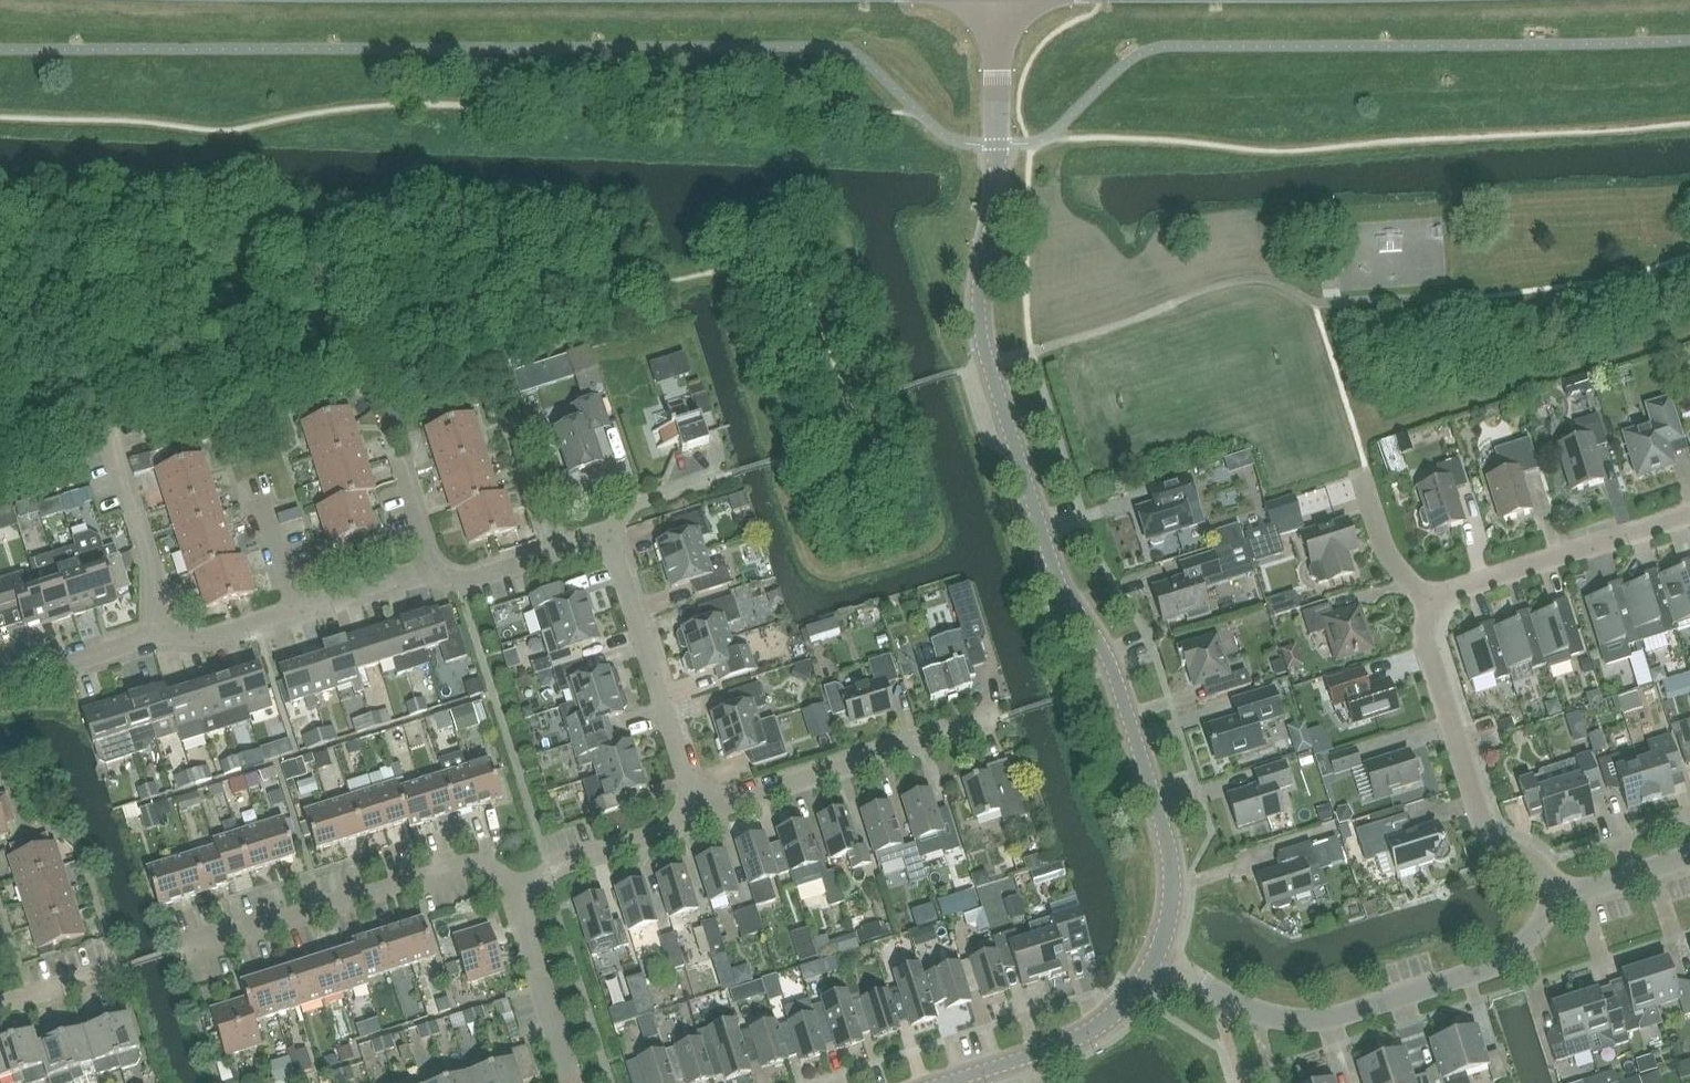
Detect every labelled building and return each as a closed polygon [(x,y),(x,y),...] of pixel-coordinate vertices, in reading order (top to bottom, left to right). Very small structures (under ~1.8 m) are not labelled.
[(598,369),(591,347),(574,352),(581,375),(588,395),(604,389),(597,370),(598,369)] [(514,372),(521,395),(576,377),(569,355),(514,372)] [(1588,377),(1561,386),(1565,400),(1593,392),(1588,377)] [(682,452),(709,443),(700,417),(690,420),(683,398),(667,404),(669,410),(653,415),(658,430),(652,432),(657,448),(679,442),(682,452)] [(592,433),(608,428),(599,399),(572,407),(577,422),(555,429),(570,474),(601,463),(592,433)] [(1624,434),(1637,476),(1673,465),(1663,434),(1678,429),(1669,399),(1647,406),(1653,425),(1624,434)] [(337,451),(361,444),(349,408),(326,415),(337,451)] [(461,457),(484,450),(473,413),(449,421),(461,457)] [(543,413),(532,417),(545,452),(556,448),(543,413)] [(337,451),(326,415),(302,423),(313,459),(337,451)] [(1557,445),(1571,490),(1603,480),(1594,448),(1606,444),(1597,415),(1574,422),(1579,438),(1557,445)] [(461,457),(449,421),(425,428),(437,465),(461,457)] [(1412,450),(1407,433),(1396,436),(1401,453),(1412,450)] [(1529,438),(1494,449),(1501,473),(1486,477),(1500,520),(1532,509),(1521,474),(1538,469),(1529,438)] [(345,474),(368,467),(361,444),(337,451),(345,474)] [(484,450),(461,457),(468,480),(492,472),(484,450)] [(321,482),(345,474),(337,451),(313,459),(321,482)] [(191,498),(215,490),(203,454),(179,462),(191,498)] [(444,487),(468,480),(461,457),(437,465),(444,487)] [(1458,459),(1436,466),(1440,480),(1418,487),(1425,509),(1421,510),(1419,514),(1422,525),(1426,527),(1430,526),(1432,532),(1464,522),(1454,490),(1467,485),(1458,459)] [(155,469),(167,505),(191,498),(179,462),(155,469)] [(352,498),(365,494),(375,490),(368,467),(345,474),(352,498)] [(492,472),(468,480),(475,503),(482,501),(499,496),(499,494),(492,472)] [(328,506),(341,501),(352,498),(345,474),(321,482),(327,503),(328,506)] [(1164,500),(1137,509),(1147,541),(1150,540),(1151,543),(1155,545),(1163,542),(1165,538),(1164,535),(1192,527),(1186,508),(1197,504),(1189,477),(1160,486),(1164,500)] [(452,511),(458,509),(475,503),(468,480),(444,487),(452,511)] [(198,520),(222,512),(215,490),(191,498),(198,520)] [(505,492),(499,494),(499,496),(482,501),(493,537),(517,529),(505,492)] [(365,494),(352,498),(341,501),(352,536),(376,529),(365,494)] [(1294,497),(1265,506),(1271,526),(1298,517),(1300,517),(1294,497)] [(61,498),(38,506),(44,522),(66,515),(61,498)] [(191,498),(167,505),(174,527),(198,520),(191,498)] [(20,519),(39,513),(34,499),(15,505),(20,519)] [(328,506),(327,503),(317,507),(329,544),(352,536),(341,501),(328,506)] [(475,503),(458,509),(469,544),(493,537),(482,501),(475,503)] [(205,543),(229,536),(222,512),(198,520),(205,543)] [(662,560),(703,547),(701,538),(711,535),(708,526),(703,512),(677,520),(681,534),(656,541),(662,560)] [(1245,534),(1254,561),(1284,552),(1279,537),(1302,530),(1298,517),(1271,526),(1245,534)] [(1347,519),(1302,534),(1312,566),(1308,570),(1311,579),(1316,580),(1318,584),(1352,573),(1346,552),(1356,549),(1347,519)] [(174,527),(182,551),(205,543),(198,520),(174,527)] [(758,531),(741,535),(746,556),(763,552),(758,531)] [(75,547),(95,608),(103,606),(106,606),(111,605),(114,603),(117,601),(118,601),(116,592),(128,588),(115,545),(103,549),(100,538),(90,533),(73,539),(75,547)] [(212,565),(219,563),(236,558),(229,536),(205,543),(212,565)] [(1152,587),(1163,622),(1186,615),(1188,622),(1212,614),(1212,613),(1210,613),(1200,583),(1220,577),(1220,575),(1252,565),(1255,574),(1256,574),(1246,541),(1218,549),(1219,551),(1179,564),(1184,578),(1152,587)] [(189,574),(196,572),(195,571),(212,565),(205,543),(182,551),(189,574)] [(75,547),(52,554),(56,564),(71,611),(72,615),(73,615),(77,615),(81,615),(84,613),(87,611),(95,608),(75,547)] [(709,565),(703,547),(662,560),(671,588),(696,580),(700,594),(731,584),(723,560),(709,565)] [(37,585),(49,622),(56,620),(55,616),(71,611),(56,564),(52,554),(29,561),(37,585)] [(219,563),(231,600),(254,593),(242,556),(236,558),(219,563)] [(1675,624),(1689,619),(1689,559),(1679,562),(1681,569),(1660,575),(1675,624)] [(195,571),(196,572),(207,608),(231,600),(219,563),(212,565),(195,571)] [(1623,587),(1641,642),(1677,630),(1675,624),(1660,575),(1658,569),(1642,574),(1644,580),(1623,587)] [(0,583),(0,592),(5,608),(17,604),(24,626),(41,620),(42,625),(49,622),(37,585),(27,588),(23,575),(0,583)] [(1625,647),(1641,642),(1623,587),(1621,581),(1606,586),(1608,592),(1585,599),(1600,648),(1623,640),(1625,647)] [(932,651),(916,656),(930,701),(972,688),(969,679),(975,677),(973,669),(986,664),(979,641),(987,639),(970,586),(949,592),(962,631),(930,641),(932,651)] [(551,630),(592,617),(585,593),(560,601),(556,588),(529,596),(533,611),(543,607),(551,630)] [(689,651),(730,638),(726,625),(740,620),(733,597),(701,606),(706,620),(681,628),(682,631),(679,632),(677,636),(680,647),(684,648),(687,647),(689,651)] [(1532,616),(1548,669),(1571,662),(1569,657),(1584,653),(1566,598),(1551,603),(1553,609),(1532,616)] [(930,621),(943,616),(937,601),(925,606),(930,621)] [(1371,649),(1358,608),(1333,616),(1330,604),(1302,612),(1310,636),(1327,630),(1336,660),(1371,649)] [(414,616),(425,650),(440,645),(445,663),(466,657),(457,627),(445,631),(437,609),(414,616)] [(1548,669),(1532,616),(1530,610),(1514,615),(1516,621),(1495,628),(1508,670),(1530,663),(1532,669),(1546,665),(1547,669),(1548,669)] [(391,624),(407,672),(428,665),(424,651),(425,650),(414,616),(391,624)] [(599,640),(592,617),(551,630),(541,633),(548,656),(552,670),(579,661),(575,648),(599,640)] [(1510,676),(1508,670),(1495,628),(1493,621),(1478,626),(1480,632),(1457,640),(1470,682),(1493,675),(1495,681),(1510,676)] [(397,675),(407,672),(391,624),(368,631),(380,665),(392,661),(397,675)] [(368,631),(345,638),(355,672),(358,671),(361,681),(360,681),(363,688),(370,686),(365,669),(380,665),(368,631)] [(1206,699),(1251,685),(1246,670),(1229,676),(1216,635),(1180,647),(1188,670),(1189,670),(1194,687),(1202,685),(1206,699)] [(355,672),(345,638),(323,645),(326,655),(338,688),(352,684),(355,695),(364,692),(363,688),(360,681),(361,681),(358,671),(355,672)] [(695,671),(696,674),(721,667),(725,680),(756,670),(748,647),(734,651),(730,638),(689,651),(690,655),(686,656),(684,659),(688,671),(691,672),(695,671)] [(315,695),(338,688),(326,655),(303,662),(315,695)] [(875,683),(844,693),(843,689),(839,687),(835,687),(827,688),(824,689),(832,716),(847,711),(851,723),(893,710),(885,685),(898,681),(890,655),(868,662),(875,683)] [(583,675),(579,661),(552,670),(560,694),(570,690),(574,703),(615,690),(615,689),(620,684),(616,671),(609,670),(608,667),(583,675)] [(313,696),(315,695),(303,662),(280,670),(290,703),(305,699),(308,710),(317,708),(313,696)] [(1655,680),(1650,665),(1634,670),(1638,685),(1655,680)] [(236,673),(250,717),(273,709),(270,699),(260,666),(236,673)] [(1399,710),(1390,680),(1362,689),(1357,672),(1328,682),(1333,700),(1345,696),(1354,724),(1399,710)] [(251,721),(250,717),(236,673),(213,680),(228,729),(251,721)] [(219,732),(228,729),(213,680),(190,688),(201,721),(214,717),(219,732)] [(718,736),(759,723),(755,710),(765,707),(758,683),(731,692),(735,705),(711,713),(718,736)] [(177,719),(169,694),(165,685),(142,692),(157,739),(178,732),(174,719),(177,719)] [(174,719),(178,732),(182,746),(191,743),(190,740),(205,736),(200,721),(201,721),(190,688),(169,694),(177,719),(174,719)] [(1619,709),(1641,706),(1638,688),(1616,691),(1619,709)] [(1241,716),(1206,727),(1217,761),(1262,747),(1256,728),(1258,723),(1281,716),(1272,689),(1236,700),(1241,716)] [(571,745),(602,735),(598,721),(623,713),(622,710),(627,705),(623,693),(616,692),(615,690),(574,703),(578,716),(564,721),(567,731),(571,745)] [(156,739),(157,739),(142,692),(119,700),(136,755),(146,751),(156,739)] [(423,698),(415,701),(419,713),(427,710),(423,698)] [(106,764),(136,755),(119,700),(82,711),(93,745),(94,745),(99,761),(106,764)] [(419,713),(415,701),(406,703),(410,716),(419,713)] [(379,712),(370,715),(374,727),(383,725),(383,724),(390,721),(387,710),(379,712)] [(374,727),(370,715),(353,720),(357,733),(367,731),(366,730),(374,727)] [(1670,726),(1672,731),(1677,736),(1685,764),(1689,762),(1689,719),(1670,726)] [(764,736),(759,723),(718,736),(726,760),(750,752),(754,765),(785,755),(778,732),(764,736)] [(333,726),(325,729),(329,742),(337,739),(333,726)] [(325,729),(304,736),(308,748),(329,742),(325,729)] [(598,777),(639,764),(631,740),(607,748),(602,735),(571,745),(579,768),(593,764),(598,777)] [(1638,761),(1651,802),(1661,799),(1660,798),(1674,794),(1667,770),(1679,766),(1671,738),(1648,745),(1652,757),(1638,761)] [(294,753),(290,740),(284,743),(284,742),(275,745),(279,758),(288,755),(294,753)] [(1355,749),(1329,757),(1335,774),(1360,766),(1355,749)] [(1408,751),(1364,764),(1375,800),(1391,795),(1390,791),(1418,782),(1408,751)] [(255,752),(237,757),(241,770),(250,767),(258,764),(255,752)] [(1641,805),(1651,802),(1638,761),(1624,766),(1621,754),(1598,761),(1607,788),(1620,784),(1627,809),(1641,804),(1641,805)] [(1589,755),(1553,766),(1571,823),(1581,820),(1580,819),(1594,815),(1586,790),(1599,786),(1589,755)] [(237,757),(221,762),(225,775),(241,770),(237,757)] [(467,767),(479,806),(502,798),(490,760),(467,767)] [(993,770),(988,771),(963,780),(975,819),(999,811),(1003,824),(1025,817),(1007,760),(992,765),(993,770)] [(181,775),(173,777),(178,790),(196,785),(192,771),(189,761),(178,764),(181,775)] [(1259,785),(1228,795),(1238,827),(1283,813),(1275,791),(1291,786),(1284,762),(1254,771),(1259,785)] [(646,787),(639,764),(598,777),(583,781),(595,818),(626,808),(622,795),(646,787)] [(409,821),(399,789),(397,783),(395,783),(393,777),(395,776),(392,766),(380,770),(385,786),(373,790),(385,829),(407,822),(409,821)] [(1571,823),(1553,766),(1539,770),(1538,773),(1539,775),(1518,782),(1527,809),(1540,805),(1547,829),(1561,825),(1561,826),(1571,823)] [(207,767),(192,771),(196,785),(204,782),(204,781),(211,779),(207,767)] [(444,775),(456,813),(479,806),(467,767),(444,775)] [(433,820),(456,813),(444,775),(421,782),(433,820)] [(553,786),(559,806),(584,799),(578,779),(553,786)] [(409,821),(407,822),(409,828),(433,820),(421,782),(399,789),(409,821)] [(155,783),(146,786),(150,799),(159,796),(155,783)] [(150,799),(146,786),(138,789),(142,802),(150,799)] [(362,836),(385,829),(373,790),(350,797),(362,836)] [(930,790),(902,799),(915,839),(938,832),(944,851),(959,847),(946,806),(936,809),(930,790)] [(340,843),(362,836),(350,797),(327,805),(340,843)] [(889,803),(861,812),(878,867),(902,860),(910,884),(927,879),(916,845),(903,849),(902,845),(889,803)] [(317,850),(340,843),(327,805),(304,812),(317,850)] [(846,809),(818,817),(831,860),(847,854),(852,870),(870,864),(865,847),(859,850),(846,809)] [(3,815),(1,811),(0,811),(0,837),(9,834),(6,824),(4,819),(3,815)] [(241,815),(232,817),(249,872),(272,864),(260,826),(246,830),(241,815)] [(213,841),(215,847),(226,879),(227,879),(249,872),(232,817),(232,818),(233,821),(222,824),(226,837),(213,841)] [(1333,818),(1309,825),(1313,838),(1337,830),(1333,818)] [(260,826),(272,864),(295,857),(283,819),(260,826)] [(1444,845),(1442,844),(1443,841),(1441,840),(1436,824),(1414,831),(1415,832),(1401,836),(1396,819),(1358,831),(1367,860),(1391,852),(1399,879),(1418,873),(1415,866),(1430,861),(1432,863),(1434,860),(1435,861),(1436,861),(1438,862),(1440,862),(1442,862),(1443,861),(1444,861),(1446,860),(1447,858),(1448,856),(1449,855),(1449,853),(1449,852),(1449,851),(1448,850),(1448,848),(1446,846),(1444,845)] [(805,821),(777,830),(781,844),(791,874),(796,892),(822,883),(831,908),(845,904),(834,871),(827,873),(818,847),(813,848),(805,821)] [(764,834),(736,843),(756,906),(776,900),(770,881),(778,879),(778,878),(791,874),(781,844),(768,848),(764,834)] [(1288,866),(1258,875),(1267,905),(1271,903),(1273,908),(1277,910),(1289,906),(1292,902),(1290,897),(1312,890),(1305,870),(1317,866),(1318,871),(1344,862),(1336,838),(1311,846),(1310,842),(1279,852),(1279,853),(1283,852),(1288,866)] [(40,847),(36,848),(32,850),(39,873),(63,866),(55,842),(49,844),(45,846),(40,847)] [(229,885),(227,879),(226,879),(215,847),(193,854),(205,893),(229,885)] [(19,854),(14,855),(9,857),(16,880),(39,873),(32,850),(28,851),(23,853),(19,854)] [(724,851),(696,860),(710,902),(738,894),(724,851)] [(170,862),(182,900),(205,893),(193,854),(170,862)] [(159,907),(182,900),(170,862),(147,869),(159,907)] [(70,889),(63,866),(39,873),(47,896),(70,889)] [(684,868),(656,876),(669,919),(697,910),(684,868)] [(16,880),(23,904),(47,896),(39,873),(16,880)] [(1003,876),(981,880),(983,892),(1005,889),(1003,876)] [(643,881),(616,889),(615,889),(629,932),(657,923),(643,881)] [(70,889),(47,896),(54,919),(77,912),(70,889)] [(602,894),(581,900),(574,902),(588,945),(616,936),(602,894)] [(54,919),(47,896),(23,904),(31,927),(54,919)] [(742,938),(764,931),(755,906),(734,912),(742,938)] [(1029,926),(1032,937),(1044,977),(1051,974),(1052,977),(1069,971),(1063,954),(1090,946),(1079,910),(1029,926)] [(85,935),(77,912),(54,919),(62,943),(85,935)] [(54,919),(31,927),(38,950),(62,943),(54,919)] [(399,926),(412,965),(435,957),(422,919),(399,926)] [(715,919),(700,924),(711,957),(726,953),(715,919)] [(461,960),(497,949),(490,925),(453,937),(461,960)] [(389,972),(412,965),(399,926),(376,933),(389,972)] [(1037,979),(1044,977),(1032,937),(1019,941),(1016,930),(993,937),(997,951),(996,952),(1000,966),(1014,962),(1022,986),(1038,981),(1037,979)] [(353,941),(355,947),(365,980),(367,979),(389,972),(376,933),(353,941)] [(670,971),(685,966),(674,933),(659,938),(670,971)] [(833,956),(829,942),(815,947),(819,960),(833,956)] [(369,986),(367,979),(365,980),(355,947),(333,954),(345,993),(369,986)] [(504,972),(497,949),(461,960),(468,984),(504,972)] [(1000,966),(996,952),(959,963),(969,995),(980,991),(982,998),(1008,991),(1000,966)] [(322,1000),(345,993),(333,954),(310,962),(322,1000)] [(1656,1006),(1679,999),(1684,1016),(1689,1014),(1689,987),(1689,982),(1676,986),(1667,958),(1644,966),(1656,1006)] [(322,1000),(310,962),(287,969),(299,1008),(322,1000)] [(924,980),(932,1006),(944,1003),(946,1010),(971,1002),(969,995),(959,963),(922,975),(921,975),(922,980),(924,980)] [(936,1019),(932,1006),(924,980),(922,980),(921,975),(922,975),(919,964),(892,973),(898,988),(887,992),(897,1023),(908,1020),(911,1027),(936,1019)] [(1617,1006),(1626,1035),(1650,1027),(1645,1010),(1656,1006),(1644,966),(1620,973),(1629,1002),(1617,1006)] [(299,1008),(287,969),(264,976),(277,1015),(299,1008)] [(641,974),(625,979),(638,1017),(653,1012),(641,974)] [(277,1015),(264,976),(241,984),(246,999),(253,1022),(254,1022),(277,1015)] [(1598,990),(1574,997),(1587,1037),(1599,1034),(1600,1037),(1613,1043),(1614,1046),(1629,1042),(1626,1035),(1617,1006),(1613,993),(1600,997),(1598,990)] [(821,1003),(811,1006),(823,1046),(835,1043),(837,1050),(862,1042),(860,1035),(850,1003),(846,991),(820,999),(821,1003)] [(850,1003),(860,1035),(872,1031),(874,1038),(899,1030),(897,1023),(887,992),(851,1003),(850,1003)] [(1591,1051),(1587,1037),(1574,997),(1551,1005),(1559,1031),(1547,1035),(1555,1062),(1591,1051)] [(253,1022),(246,999),(211,1010),(218,1034),(253,1022)] [(826,1054),(823,1046),(811,1006),(809,1000),(784,1008),(788,1023),(777,1027),(787,1058),(798,1054),(801,1062),(826,1054)] [(472,1010),(476,1023),(486,1020),(482,1007),(472,1010)] [(467,1026),(476,1023),(472,1010),(463,1013),(467,1026)] [(105,1022),(120,1067),(121,1070),(137,1065),(140,1058),(138,1050),(140,1050),(129,1014),(105,1022)] [(735,1020),(698,1032),(700,1040),(702,1045),(712,1076),(723,1073),(726,1080),(751,1072),(748,1065),(739,1033),(735,1020)] [(97,1075),(120,1067),(105,1022),(83,1029),(94,1064),(97,1075)] [(254,1022),(253,1022),(218,1034),(226,1057),(262,1046),(254,1022)] [(436,1022),(427,1025),(431,1037),(440,1034),(436,1022)] [(787,1058),(777,1027),(775,1022),(739,1033),(748,1065),(760,1061),(762,1068),(788,1060),(787,1058)] [(431,1037),(427,1025),(417,1028),(421,1040),(431,1037)] [(1453,1033),(1465,1073),(1488,1066),(1493,1082),(1507,1077),(1498,1051),(1485,1055),(1476,1026),(1453,1033)] [(60,1036),(73,1079),(83,1076),(80,1068),(94,1064),(83,1029),(60,1036)] [(38,1043),(34,1030),(10,1038),(21,1073),(25,1082),(32,1082),(47,1078),(36,1043),(38,1043)] [(1465,1073),(1453,1033),(1429,1041),(1439,1070),(1426,1074),(1429,1082),(1468,1082),(1465,1073)] [(73,1079),(60,1036),(38,1043),(36,1043),(47,1078),(49,1082),(70,1082),(74,1081),(73,1079)] [(381,1039),(385,1052),(395,1049),(391,1036),(381,1039)] [(10,1038),(0,1041),(0,1080),(21,1073),(10,1038)] [(376,1055),(385,1052),(381,1039),(372,1042),(376,1055)] [(702,1045),(700,1040),(664,1051),(673,1082),(685,1079),(686,1082),(698,1082),(712,1078),(712,1076),(702,1045)] [(305,1042),(287,1052),(298,1073),(316,1063),(305,1042)] [(496,1082),(522,1082),(537,1078),(527,1047),(521,1048),(510,1052),(512,1059),(490,1066),(496,1082)] [(1426,1074),(1413,1078),(1404,1049),(1380,1057),(1389,1082),(1429,1082),(1426,1074)] [(673,1082),(664,1051),(626,1064),(632,1082),(673,1082)] [(274,1078),(293,1075),(289,1055),(270,1058),(274,1078)] [(1380,1057),(1357,1064),(1363,1082),(1389,1082),(1380,1057)] [(490,1066),(467,1074),(471,1082),(496,1082),(490,1066)] [(341,1071),(345,1082),(346,1082),(355,1080),(351,1068),(341,1071)] [(341,1071),(331,1074),(334,1082),(345,1082),(341,1071)] [(445,1082),(471,1082),(467,1074),(445,1081),(445,1082)] [(1332,1075),(1314,1080),(1315,1082),(1335,1082),(1332,1075)]
